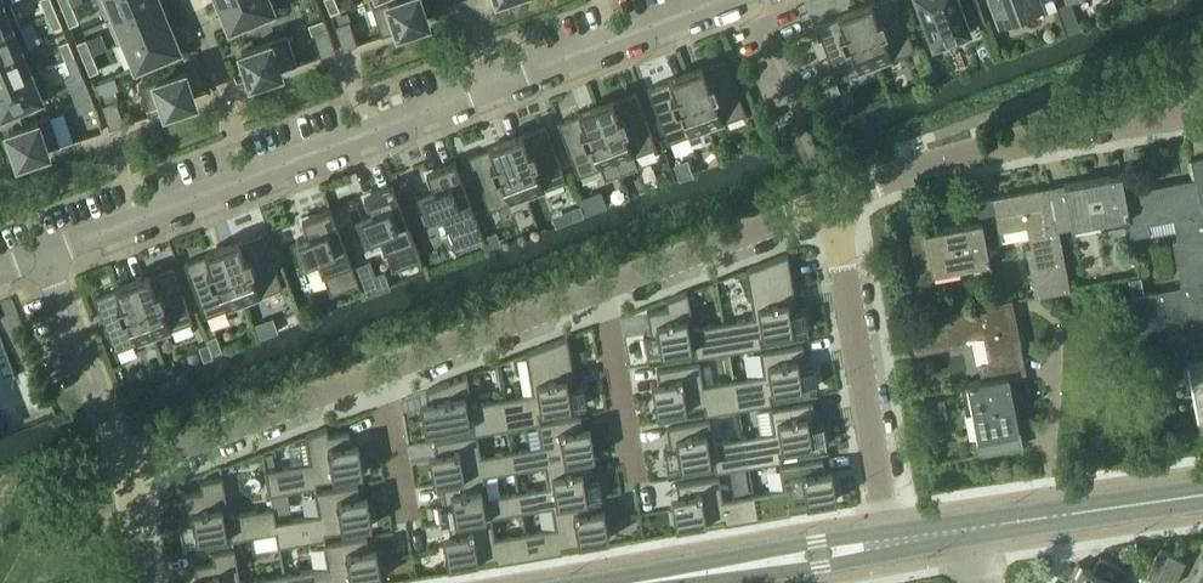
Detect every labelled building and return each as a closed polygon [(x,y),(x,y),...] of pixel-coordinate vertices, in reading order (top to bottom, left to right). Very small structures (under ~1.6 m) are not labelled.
[(46,13),(55,9),(51,0),(41,0),(46,13)] [(63,9),(72,5),(70,0),(59,0),(63,9)] [(116,16),(153,0),(109,0),(116,16)] [(126,40),(166,23),(157,0),(153,0),(116,16),(126,40)] [(220,1),(230,26),(271,9),(267,0),(222,0),(220,1)] [(330,13),(340,9),(336,0),(325,0),(330,13)] [(420,0),(388,0),(371,6),(381,35),(427,19),(420,0)] [(876,64),(915,49),(896,0),(880,0),(872,3),(871,0),(854,7),(876,64)] [(933,41),(931,42),(932,43),(939,40),(941,45),(965,36),(963,32),(970,29),(970,28),(968,28),(967,25),(985,18),(978,0),(918,0),(933,41)] [(990,3),(995,4),(1000,17),(1020,10),(1023,19),(1030,22),(1040,19),(1043,12),(1040,3),(1046,0),(989,0),(990,3)] [(19,24),(9,2),(0,5),(0,32),(19,24)] [(72,5),(63,9),(70,25),(79,21),(72,5)] [(876,64),(854,7),(837,13),(839,16),(816,24),(836,79),(876,64)] [(55,9),(46,13),(53,29),(62,25),(55,9)] [(357,43),(350,20),(351,19),(348,10),(331,16),(342,48),(357,43)] [(321,55),(335,50),(324,18),(308,23),(311,33),(313,32),(321,55)] [(177,48),(166,23),(126,40),(136,65),(177,48)] [(31,46),(29,47),(19,24),(0,32),(0,59),(31,46)] [(241,50),(251,79),(297,64),(287,34),(241,50)] [(76,42),(83,58),(92,54),(86,38),(76,42)] [(58,43),(65,59),(74,55),(68,39),(58,43)] [(40,69),(31,46),(0,59),(0,86),(40,69)] [(92,54),(83,58),(90,73),(99,70),(92,54)] [(74,55),(65,59),(72,75),(65,77),(68,86),(69,85),(84,79),(81,71),(74,55)] [(685,70),(707,128),(746,113),(725,58),(703,67),(702,64),(685,70)] [(1,113),(50,93),(40,69),(0,86),(0,110),(1,113)] [(139,85),(149,114),(194,98),(184,69),(139,85)] [(707,128),(685,70),(669,76),(670,79),(647,88),(668,142),(707,128)] [(123,123),(116,99),(118,99),(115,89),(99,95),(110,127),(123,123)] [(595,104),(621,173),(638,167),(634,155),(656,147),(635,92),(613,101),(612,98),(595,104)] [(75,103),(78,112),(95,107),(92,97),(75,103)] [(621,173),(595,104),(579,110),(580,113),(557,122),(578,176),(601,167),(605,179),(621,173)] [(34,121),(8,129),(18,158),(60,144),(50,115),(47,116),(34,121)] [(505,138),(527,195),(566,181),(545,126),(523,134),(522,132),(505,138)] [(527,195),(505,138),(489,144),(490,147),(467,155),(488,210),(527,195)] [(1202,202),(1202,157),(1191,160),(1194,178),(1195,178),(1199,203),(1202,202)] [(486,242),(455,160),(426,171),(432,187),(422,191),(431,213),(441,209),(455,247),(482,237),(484,243),(486,242)] [(1059,230),(1073,227),(1072,225),(1127,215),(1127,217),(1130,217),(1125,191),(1121,173),(1050,186),(1059,230)] [(1202,202),(1199,203),(1195,178),(1194,178),(1125,191),(1130,217),(1127,217),(1131,235),(1150,232),(1148,223),(1173,218),(1177,238),(1172,239),(1181,285),(1202,281),(1202,208),(1202,202)] [(423,266),(392,184),(364,194),(370,211),(360,214),(368,237),(378,233),(392,270),(419,260),(422,266),(423,266)] [(1035,296),(1070,290),(1059,230),(1050,186),(976,201),(980,220),(985,244),(987,244),(986,243),(1003,240),(1001,231),(1027,226),(1031,246),(1026,247),(1035,296)] [(587,213),(607,205),(601,190),(580,197),(587,213)] [(580,204),(567,209),(571,219),(584,215),(580,204)] [(360,290),(361,289),(330,207),(302,218),(308,234),(298,238),(306,260),(316,256),(330,294),(357,284),(360,290)] [(909,233),(917,276),(933,273),(932,272),(990,261),(987,244),(985,244),(980,220),(909,233)] [(497,231),(485,235),(490,247),(501,243),(497,231)] [(222,244),(244,302),(283,287),(262,233),(240,241),(239,238),(222,244)] [(244,302),(222,244),(205,251),(207,254),(184,262),(204,317),(244,302)] [(754,316),(724,322),(729,351),(762,345),(760,336),(807,328),(804,308),(801,308),(797,309),(794,291),(787,254),(746,269),(754,316)] [(132,278),(153,336),(193,321),(172,266),(150,275),(149,272),(132,278)] [(1140,276),(1128,279),(1131,295),(1133,294),(1144,292),(1140,276)] [(153,336),(132,278),(115,284),(116,287),(94,296),(114,351),(153,336)] [(1181,285),(1144,292),(1133,294),(1131,295),(1138,330),(1187,321),(1186,316),(1202,313),(1202,281),(1181,285)] [(647,335),(643,335),(647,355),(694,347),(696,357),(729,351),(724,322),(693,327),(687,291),(666,300),(667,307),(667,308),(647,311),(649,325),(651,334),(647,335)] [(1012,298),(908,318),(914,353),(963,344),(963,339),(983,335),(988,360),(978,362),(982,379),(982,380),(1009,375),(1009,376),(1026,373),(1024,362),(1012,298)] [(532,392),(502,398),(507,427),(537,422),(540,422),(539,412),(586,404),(582,384),(579,385),(575,385),(572,367),(567,337),(526,352),(532,392)] [(765,373),(733,379),(738,408),(772,403),(770,393),(817,385),(814,365),(810,366),(807,366),(804,348),(803,343),(761,350),(765,373)] [(1186,359),(1200,432),(1202,432),(1202,356),(1186,359)] [(658,381),(651,382),(653,392),(656,412),(704,404),(705,414),(738,408),(733,379),(703,384),(699,361),(656,368),(658,381)] [(427,400),(420,401),(422,411),(425,431),(433,430),(433,435),(457,431),(456,426),(472,423),(474,433),(477,432),(507,427),(502,398),(472,403),(467,374),(426,390),(427,400)] [(979,455),(1022,447),(1009,376),(1009,375),(982,380),(982,379),(966,382),(979,455)] [(774,431),(743,436),(748,465),(781,460),(780,450),(796,447),(797,452),(821,448),(820,443),(827,442),(824,422),(820,423),(816,423),(815,414),(813,400),(771,408),(774,431)] [(541,445),(511,450),(515,470),(545,465),(588,457),(595,456),(591,436),(590,426),(583,428),(580,415),(540,422),(537,422),(541,445)] [(666,449),(663,450),(666,470),(714,461),(715,471),(748,465),(743,436),(713,441),(709,418),(666,426),(668,439),(670,448),(666,449)] [(310,461),(265,469),(269,493),(317,485),(316,481),(363,472),(360,453),(358,442),(351,444),(349,431),(328,434),(327,427),(305,435),(310,461)] [(436,452),(429,454),(431,464),(434,484),(441,482),(484,475),(515,470),(511,450),(481,455),(477,432),(474,433),(434,440),(436,452)] [(548,488),(518,493),(521,511),(551,506),(595,498),(602,497),(598,477),(595,478),(591,478),(590,469),(588,457),(545,465),(548,488)] [(784,488),(753,493),(758,518),(790,512),(789,507),(837,499),(833,479),(832,469),(825,470),(822,458),(780,465),(784,488)] [(441,504),(438,505),(441,525),(448,523),(491,516),(521,511),(518,493),(488,498),(484,475),(441,482),(442,485),(445,504),(441,504)] [(678,495),(671,497),(673,507),(676,527),(723,519),(724,523),(758,518),(753,493),(723,498),(719,475),(676,483),(678,495)] [(186,521),(179,523),(182,542),(229,534),(230,539),(276,531),(278,531),(276,521),(273,506),(229,514),(223,477),(200,481),(201,490),(181,494),(186,521)] [(322,513),(276,521),(278,531),(280,545),(326,538),(325,533),(372,525),(369,505),(367,495),(360,496),(358,483),(318,490),(322,513)] [(555,527),(525,532),(529,557),(562,551),(561,546),(609,538),(605,518),(604,508),(596,509),(595,500),(595,498),(551,506),(555,527)] [(450,534),(443,536),(445,546),(448,566),(495,557),(496,562),(529,557),(525,532),(495,537),(491,516),(448,523),(449,525),(450,534)] [(284,572),(286,582),(346,582),(381,577),(378,557),(376,547),(369,548),(367,536),(325,543),(329,564),(284,572)] [(188,579),(189,582),(286,582),(284,572),(239,580),(234,548),(212,552),(214,562),(193,565),(196,578),(188,579)] [(1163,582),(1173,582),(1185,560),(1160,548),(1147,575),(1163,582)] [(1126,569),(1100,556),(1093,570),(1082,564),(1072,582),(1120,582),(1127,570),(1126,569)]
